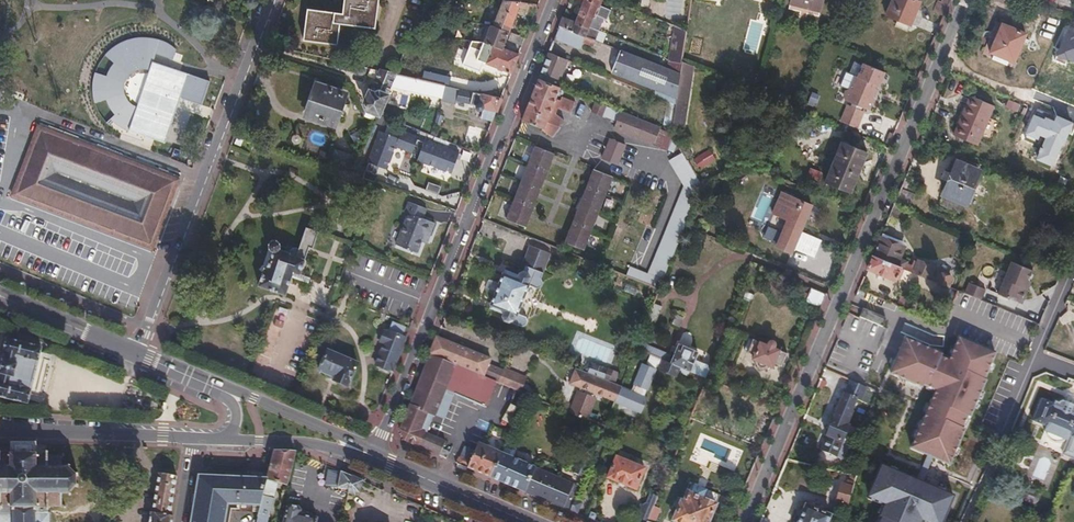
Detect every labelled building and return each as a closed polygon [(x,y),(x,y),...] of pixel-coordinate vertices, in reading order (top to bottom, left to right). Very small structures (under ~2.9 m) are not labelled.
[(338,44),(340,23),(374,28),(378,0),(344,0),(342,13),(307,8),(303,40),(338,44)] [(508,32),(517,8),(519,2),(513,0),(508,0),(503,0),(493,26),(508,32)] [(597,29),(603,16),(606,17),(608,8),(598,4),(599,0),(582,0),(574,21),(588,27),(589,26),(597,29)] [(818,11),(821,0),(791,0),(790,4),(818,11)] [(910,25),(919,1),(917,0),(891,0),(885,16),(910,25)] [(943,15),(950,0),(941,0),(940,1),(937,0),(933,11),(943,15)] [(517,8),(535,10),(538,4),(519,2),(517,8)] [(673,26),(686,31),(688,22),(668,14),(665,22),(673,26)] [(418,17),(411,32),(421,33),(427,18),(418,17)] [(597,31),(597,29),(589,26),(588,27),(574,21),(562,17),(559,26),(594,40),(600,42),(602,34),(597,31)] [(1016,61),(1027,33),(1003,23),(992,52),(1016,61)] [(483,42),(492,45),(502,49),(503,48),(508,32),(493,26),(489,26),(483,42)] [(592,44),(594,40),(559,26),(554,38),(575,46),(581,45),(583,40),(592,44)] [(669,60),(681,62),(686,31),(673,26),(669,58),(669,60)] [(508,41),(521,46),(524,38),(511,33),(508,41)] [(518,54),(503,48),(502,49),(492,45),(483,42),(476,59),(511,72),(518,54)] [(674,101),(679,73),(668,68),(619,49),(609,75),(668,99),(674,101)] [(548,52),(537,79),(557,87),(567,59),(548,52)] [(668,68),(679,73),(681,62),(669,60),(669,58),(668,68)] [(129,130),(164,142),(176,107),(172,106),(175,96),(201,105),(202,101),(209,103),(216,83),(152,61),(151,63),(154,63),(147,84),(135,119),(133,119),(129,130)] [(681,62),(679,73),(696,79),(700,70),(681,62)] [(367,67),(357,64),(356,69),(359,70),(358,73),(361,74),(362,71),(366,72),(367,67)] [(847,101),(869,110),(885,71),(866,64),(854,93),(852,92),(848,94),(846,97),(848,99),(847,101)] [(368,108),(379,112),(390,84),(395,73),(371,68),(368,76),(375,78),(365,102),(368,108)] [(395,73),(390,84),(430,94),(433,82),(395,73)] [(458,88),(473,92),(475,83),(461,79),(458,88)] [(537,79),(521,119),(543,128),(542,130),(551,138),(560,127),(560,124),(564,119),(556,112),(558,107),(570,112),(574,101),(562,96),(560,100),(555,98),(559,88),(557,87),(537,79)] [(307,115),(332,122),(341,93),(317,85),(307,115)] [(470,103),(473,92),(458,88),(445,85),(441,99),(455,103),(457,99),(470,103)] [(480,93),(473,92),(470,103),(476,104),(480,93)] [(971,94),(963,115),(988,126),(996,104),(971,94)] [(670,131),(674,101),(668,99),(663,128),(670,131)] [(601,115),(605,106),(594,102),(590,111),(601,115)] [(617,122),(621,112),(605,106),(601,115),(617,122)] [(672,152),(676,143),(670,131),(663,128),(621,112),(617,122),(615,130),(672,152)] [(988,126),(963,115),(955,135),(980,145),(988,126)] [(39,129),(14,193),(84,219),(149,245),(173,179),(39,129)] [(379,132),(368,165),(388,171),(396,149),(413,154),(419,137),(401,131),(399,138),(379,132)] [(241,146),(244,140),(238,138),(235,144),(241,146)] [(601,159),(617,165),(625,144),(608,138),(601,159)] [(866,152),(840,141),(824,182),(850,192),(866,152)] [(456,172),(462,159),(421,143),(413,163),(446,176),(448,170),(456,172)] [(505,218),(525,226),(536,199),(553,153),(533,146),(505,218)] [(336,163),(340,150),(333,147),(329,161),(336,163)] [(658,288),(684,224),(699,188),(700,184),(682,153),(669,160),(684,185),(648,273),(628,266),(625,275),(658,288)] [(967,202),(980,170),(959,161),(945,193),(947,194),(943,204),(960,211),(964,202),(967,202)] [(591,168),(564,240),(584,248),(612,176),(591,168)] [(428,184),(427,191),(440,194),(441,187),(428,184)] [(810,204),(780,192),(772,213),(786,219),(775,246),(790,252),(793,247),(812,254),(818,240),(799,232),(810,204)] [(422,233),(428,235),(433,223),(422,218),(425,208),(407,201),(403,211),(407,213),(395,244),(416,252),(420,241),(422,233)] [(268,247),(271,250),(266,267),(263,267),(258,284),(285,294),(293,272),(299,274),(308,247),(312,248),(318,231),(305,227),(295,254),(279,248),(280,244),(277,240),(272,239),(268,242),(268,247)] [(907,241),(884,231),(881,237),(905,246),(907,241)] [(425,243),(428,235),(422,233),(420,241),(425,243)] [(905,246),(881,237),(873,255),(905,269),(952,288),(956,276),(936,267),(936,265),(919,258),(916,264),(901,257),(905,246)] [(540,278),(550,252),(529,244),(521,263),(524,264),(522,269),(518,271),(516,273),(503,268),(502,272),(489,308),(501,312),(502,319),(520,326),(525,324),(527,320),(524,315),(517,312),(527,284),(536,287),(541,286),(542,281),(540,278)] [(905,269),(873,255),(868,268),(898,280),(898,279),(901,280),(905,269)] [(997,296),(1022,305),(1034,272),(1009,263),(997,296)] [(804,301),(820,307),(825,293),(809,286),(804,301)] [(1021,316),(1042,324),(1049,307),(1029,299),(1021,316)] [(661,305),(653,302),(647,315),(655,318),(661,305)] [(407,322),(411,323),(416,311),(412,309),(410,313),(408,312),(406,319),(407,320),(407,322)] [(861,318),(883,327),(887,318),(865,309),(861,318)] [(677,326),(681,316),(675,314),(671,324),(677,326)] [(875,354),(885,328),(883,327),(861,318),(860,318),(852,338),(864,344),(862,349),(875,354)] [(376,365),(391,371),(405,337),(402,336),(405,327),(392,322),(388,331),(385,330),(380,343),(384,344),(376,365)] [(905,324),(901,333),(936,348),(940,339),(905,324)] [(435,335),(428,353),(496,381),(498,381),(503,370),(502,369),(489,364),(490,357),(435,335)] [(996,351),(958,336),(951,358),(904,340),(892,373),(937,391),(913,447),(950,463),(996,351)] [(780,364),(785,351),(774,346),(774,341),(772,338),(768,338),(764,342),(751,337),(746,350),(751,352),(749,358),(755,360),(755,365),(759,367),(763,366),(764,364),(770,367),(773,362),(780,364)] [(42,352),(42,348),(7,339),(2,355),(4,355),(0,373),(0,398),(29,405),(42,352)] [(678,365),(705,376),(709,364),(694,358),(697,350),(676,342),(670,356),(667,355),(668,353),(637,341),(635,348),(647,353),(663,359),(678,365)] [(348,386),(358,363),(328,350),(319,371),(335,378),(335,380),(348,386)] [(403,440),(439,455),(444,440),(426,432),(426,431),(420,428),(426,412),(434,414),(435,415),(445,390),(453,393),(486,406),(496,381),(428,353),(398,429),(403,440)] [(674,373),(678,365),(663,359),(647,353),(643,362),(640,361),(629,388),(619,385),(614,399),(640,410),(646,395),(642,394),(654,365),(674,373)] [(602,378),(574,367),(568,382),(614,399),(619,385),(612,382),(607,380),(602,378)] [(611,369),(606,367),(602,378),(607,380),(611,369)] [(617,371),(611,369),(607,380),(612,382),(617,371)] [(503,370),(498,381),(520,390),(524,378),(503,370)] [(865,391),(850,385),(846,392),(845,392),(821,448),(842,457),(848,443),(844,441),(851,424),(849,423),(855,409),(853,409),(858,398),(862,399),(865,391)] [(443,418),(453,393),(445,390),(435,415),(443,418)] [(570,415),(590,420),(595,397),(574,393),(570,415)] [(1031,423),(1046,428),(1044,435),(1073,445),(1073,411),(1038,400),(1031,423)] [(991,420),(1000,424),(1007,407),(998,403),(991,420)] [(420,428),(426,431),(434,414),(426,412),(420,428)] [(989,424),(998,428),(1000,424),(991,420),(989,424)] [(10,442),(10,455),(1,455),(1,452),(0,452),(0,521),(51,521),(51,513),(49,513),(49,509),(64,508),(68,512),(69,511),(66,507),(66,496),(69,495),(72,498),(74,496),(72,494),(77,489),(80,491),(82,488),(78,486),(79,481),(79,477),(82,475),(81,472),(77,474),(71,469),(72,465),(70,464),(67,468),(67,457),(70,454),(68,452),(64,456),(50,456),(50,452),(46,452),(46,456),(37,456),(37,442),(10,442)] [(455,462),(490,477),(499,454),(476,444),(471,455),(465,453),(463,457),(456,457),(455,462)] [(289,485),(296,453),(275,452),(268,480),(261,506),(258,518),(262,519),(268,520),(278,482),(289,485)] [(490,477),(522,491),(532,467),(499,454),(490,477)] [(607,477),(634,489),(643,467),(615,456),(607,477)] [(1045,479),(1050,459),(1039,456),(1034,476),(1045,479)] [(583,476),(589,461),(578,457),(572,471),(583,476)] [(882,464),(868,499),(882,505),(875,521),(944,521),(955,494),(882,464)] [(569,510),(574,499),(579,486),(532,467),(522,491),(569,510)] [(353,476),(341,471),(339,487),(350,489),(353,476)] [(171,516),(169,516),(176,475),(160,473),(153,513),(152,513),(150,521),(171,521),(171,516)] [(364,481),(353,476),(350,489),(349,494),(357,495),(361,493),(364,481)] [(268,480),(201,477),(194,521),(225,521),(227,504),(261,506),(268,480)] [(840,503),(847,506),(853,486),(846,483),(840,503)] [(693,486),(690,492),(703,498),(706,492),(693,486)] [(715,504),(687,492),(683,501),(679,500),(672,520),(677,521),(708,521),(715,504)] [(646,519),(653,504),(656,496),(649,493),(645,502),(638,504),(634,514),(646,519)] [(569,510),(576,513),(581,502),(574,499),(569,510)] [(659,507),(653,504),(646,519),(645,521),(653,521),(659,507)] [(288,511),(285,521),(317,521),(318,519),(302,515),(302,510),(301,507),(294,505),(288,508),(288,511)] [(832,515),(808,505),(800,521),(829,521),(832,515)]
